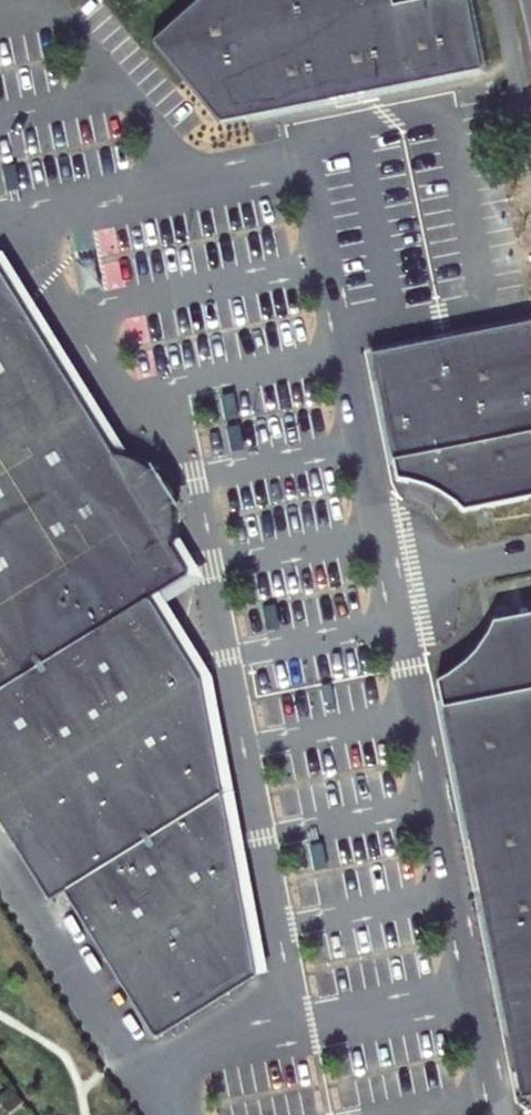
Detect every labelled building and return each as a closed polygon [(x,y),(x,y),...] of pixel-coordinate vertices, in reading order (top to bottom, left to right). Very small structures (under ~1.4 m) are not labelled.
[(151,42),(218,123),(480,74),(466,0),(201,0),(151,42)] [(111,448),(123,440),(0,241),(0,266),(111,448)] [(44,891),(60,881),(150,1028),(250,966),(196,672),(145,589),(183,565),(166,536),(170,523),(170,514),(169,505),(168,500),(168,497),(174,497),(174,496),(168,496),(162,483),(157,475),(148,464),(152,460),(151,459),(147,464),(140,459),(137,456),(128,452),(119,449),(111,448),(0,266),(0,818),(44,891)] [(463,515),(530,502),(530,326),(375,357),(399,485),(407,485),(416,486),(426,489),(437,493),(451,501),(459,507),(463,515)] [(196,672),(250,966),(263,962),(209,669),(163,593),(191,577),(183,565),(145,589),(196,672)] [(437,676),(519,1093),(530,1090),(530,609),(493,617),(489,627),(484,636),(478,645),(471,653),(463,660),(455,666),(446,672),(437,676)]
